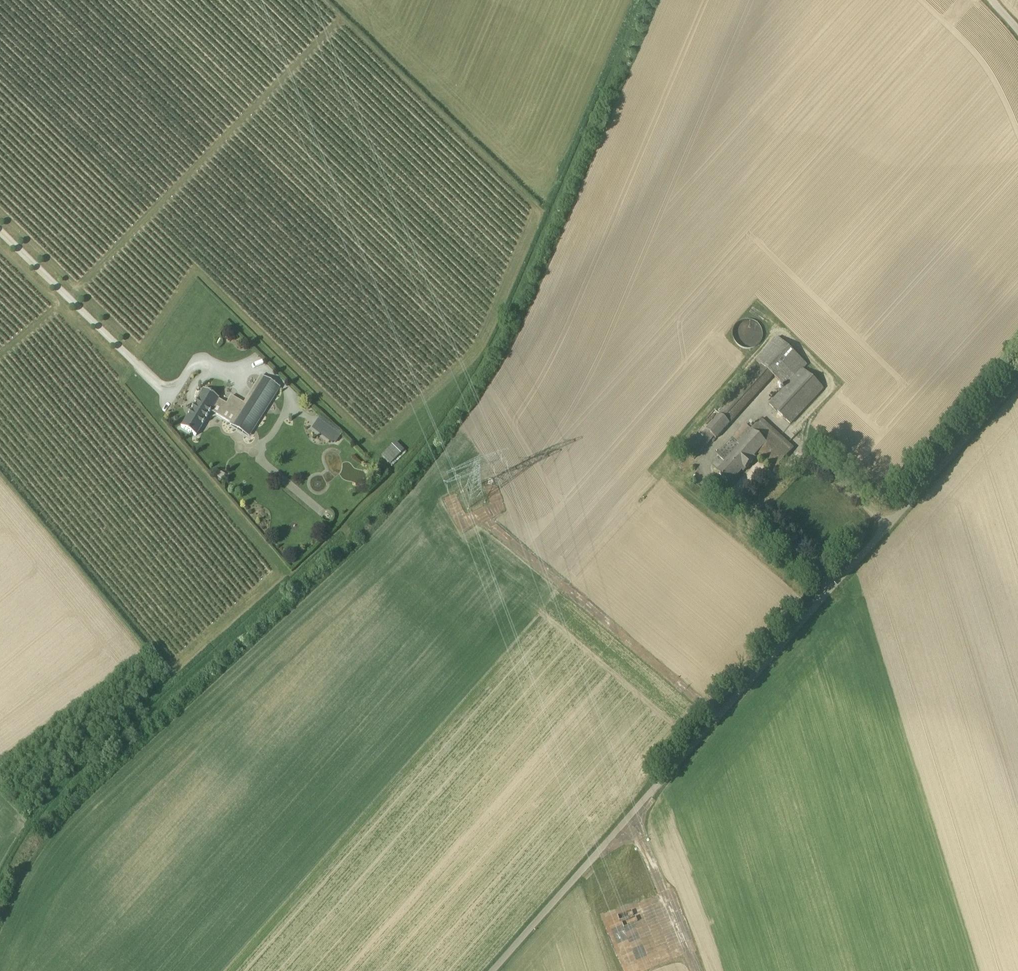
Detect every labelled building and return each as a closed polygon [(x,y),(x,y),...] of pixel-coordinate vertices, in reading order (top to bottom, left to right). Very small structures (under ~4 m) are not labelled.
[(741,321),(738,323),(737,325),(735,327),(734,330),(733,333),(733,335),(733,338),(734,340),(737,344),(739,346),(742,348),(746,349),(748,349),(751,349),(754,348),(756,346),(759,344),(761,342),(762,339),(763,336),(763,333),(762,331),(761,329),(760,326),(757,324),(755,322),(752,321),(749,320),(747,320),(744,320),(741,321)] [(824,389),(803,369),(808,365),(778,337),(756,360),(761,365),(718,413),(720,415),(706,430),(707,430),(706,429),(700,436),(699,436),(699,437),(695,434),(683,448),(695,458),(714,437),(716,439),(774,376),(785,386),(769,404),(791,424),(824,389)] [(249,437),(280,388),(261,376),(244,403),(231,396),(226,404),(218,399),(218,398),(204,390),(181,427),(196,436),(210,412),(230,423),(229,425),(249,437)] [(336,443),(343,434),(320,416),(311,428),(332,443),(333,441),(336,443)] [(794,449),(769,427),(761,420),(752,430),(745,425),(717,456),(725,462),(716,472),(730,484),(742,471),(744,472),(756,458),(755,457),(758,453),(776,469),(794,449)]
